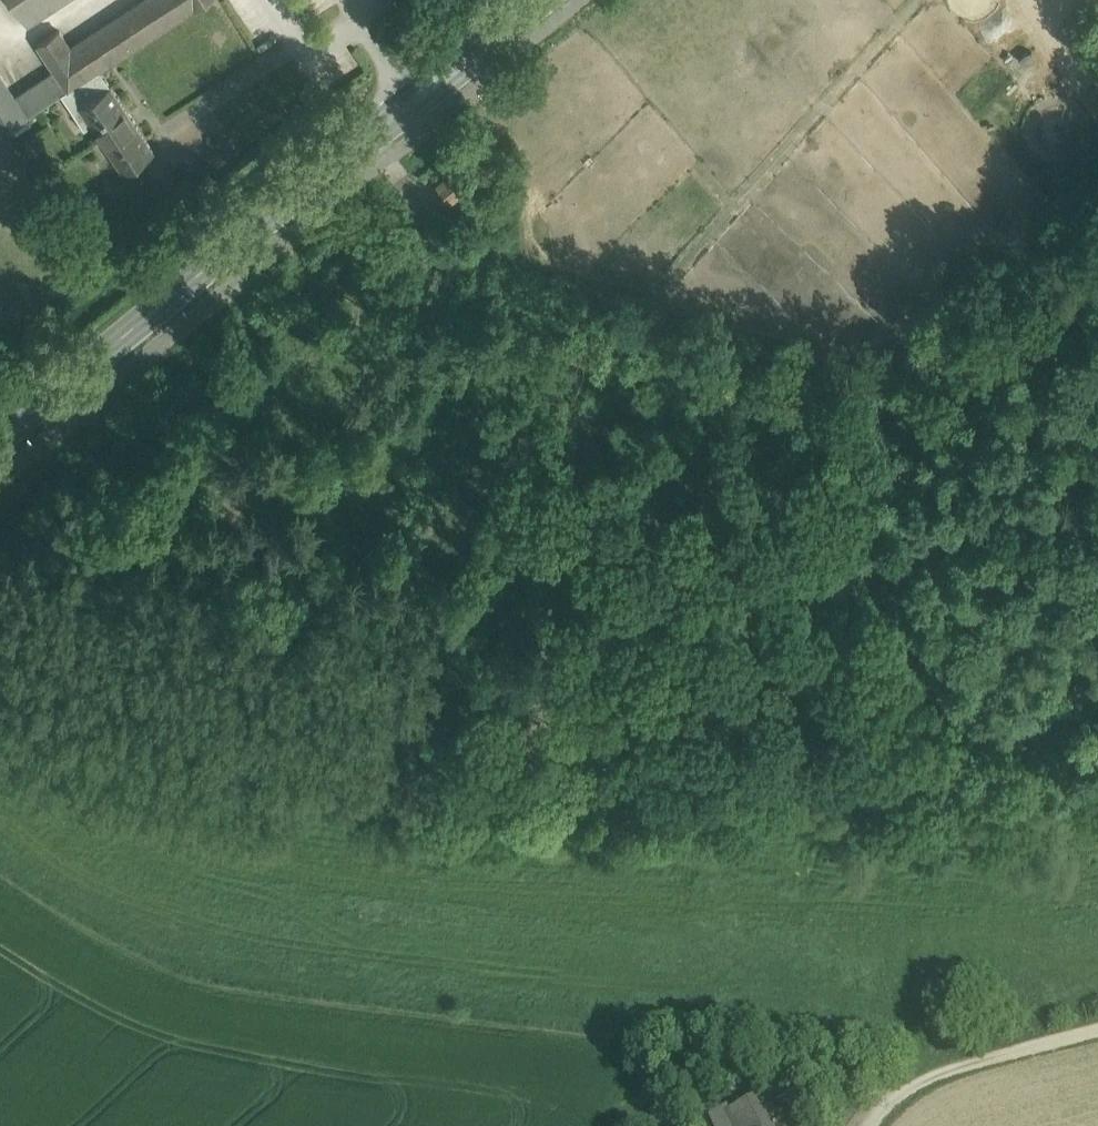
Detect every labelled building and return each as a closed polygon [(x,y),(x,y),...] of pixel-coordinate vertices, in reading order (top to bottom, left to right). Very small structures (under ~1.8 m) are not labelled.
[(71,46),(59,28),(38,42),(55,68),(14,95),(0,73),(0,133),(27,115),(27,114),(41,105),(62,92),(100,67),(196,4),(197,5),(205,0),(141,0),(71,46)] [(28,17),(53,0),(16,0),(28,17)] [(110,84),(100,67),(62,92),(74,110),(80,106),(98,132),(101,137),(133,117),(111,83),(110,84)] [(74,110),(62,92),(41,105),(75,155),(101,137),(98,132),(80,106),(74,110)] [(133,117),(101,137),(123,171),(155,150),(133,117)] [(455,167),(438,181),(452,198),(468,184),(455,167)] [(729,1114),(735,1125),(780,1125),(764,1096),(729,1114)]
